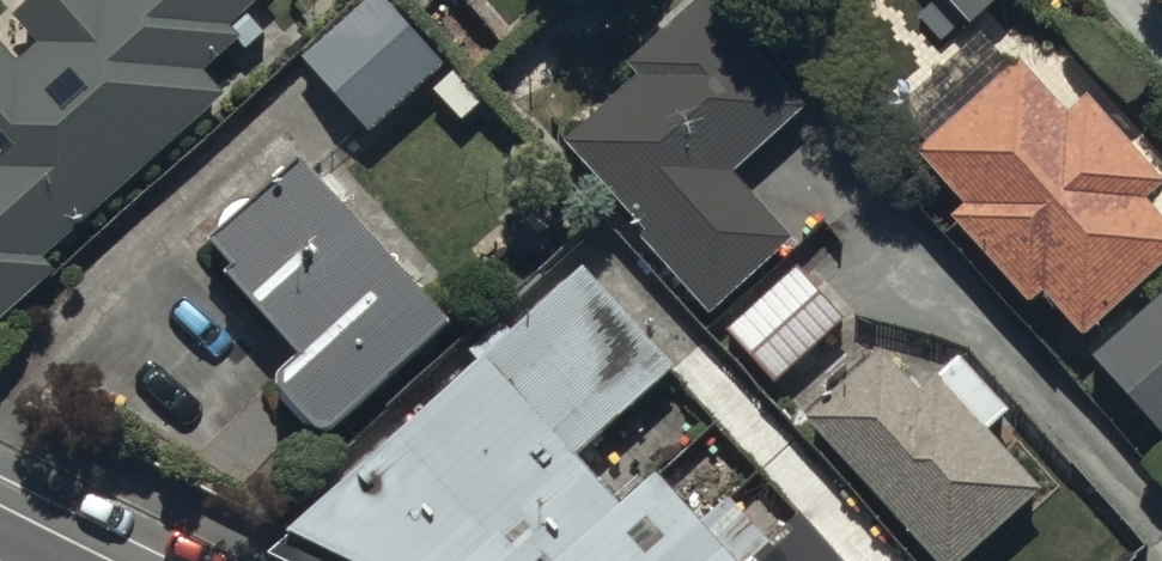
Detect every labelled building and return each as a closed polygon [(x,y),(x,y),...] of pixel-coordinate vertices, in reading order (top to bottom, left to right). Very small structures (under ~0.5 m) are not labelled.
[(18,20),(44,48),(22,68),(0,43),(0,327),(59,274),(47,260),(228,98),(204,72),(238,41),(247,50),(265,34),(243,10),(254,0),(40,0),(18,20)] [(387,0),(367,0),(301,62),(371,136),(447,64),(387,0)] [(706,0),(701,0),(632,62),(646,77),(562,152),(712,319),(795,245),(733,176),(806,112),(706,0)] [(974,26),(1002,0),(950,0),(974,26)] [(1025,65),(921,159),(968,210),(953,223),(1029,307),(1043,295),(1085,342),(1161,272),(1161,214),(1154,206),(1161,199),(1161,181),(1086,98),(1069,113),(1025,65)] [(450,325),(300,159),(207,244),(233,273),(226,280),(297,359),(267,386),(319,443),(450,325)] [(291,535),(339,560),(842,560),(585,267),(291,535)] [(847,323),(799,270),(729,333),(777,386),(847,323)] [(1092,361),(1161,439),(1161,297),(1092,361)] [(805,422),(933,560),(966,560),(1040,494),(987,437),(1010,416),(959,360),(920,396),(881,353),(805,422)]
